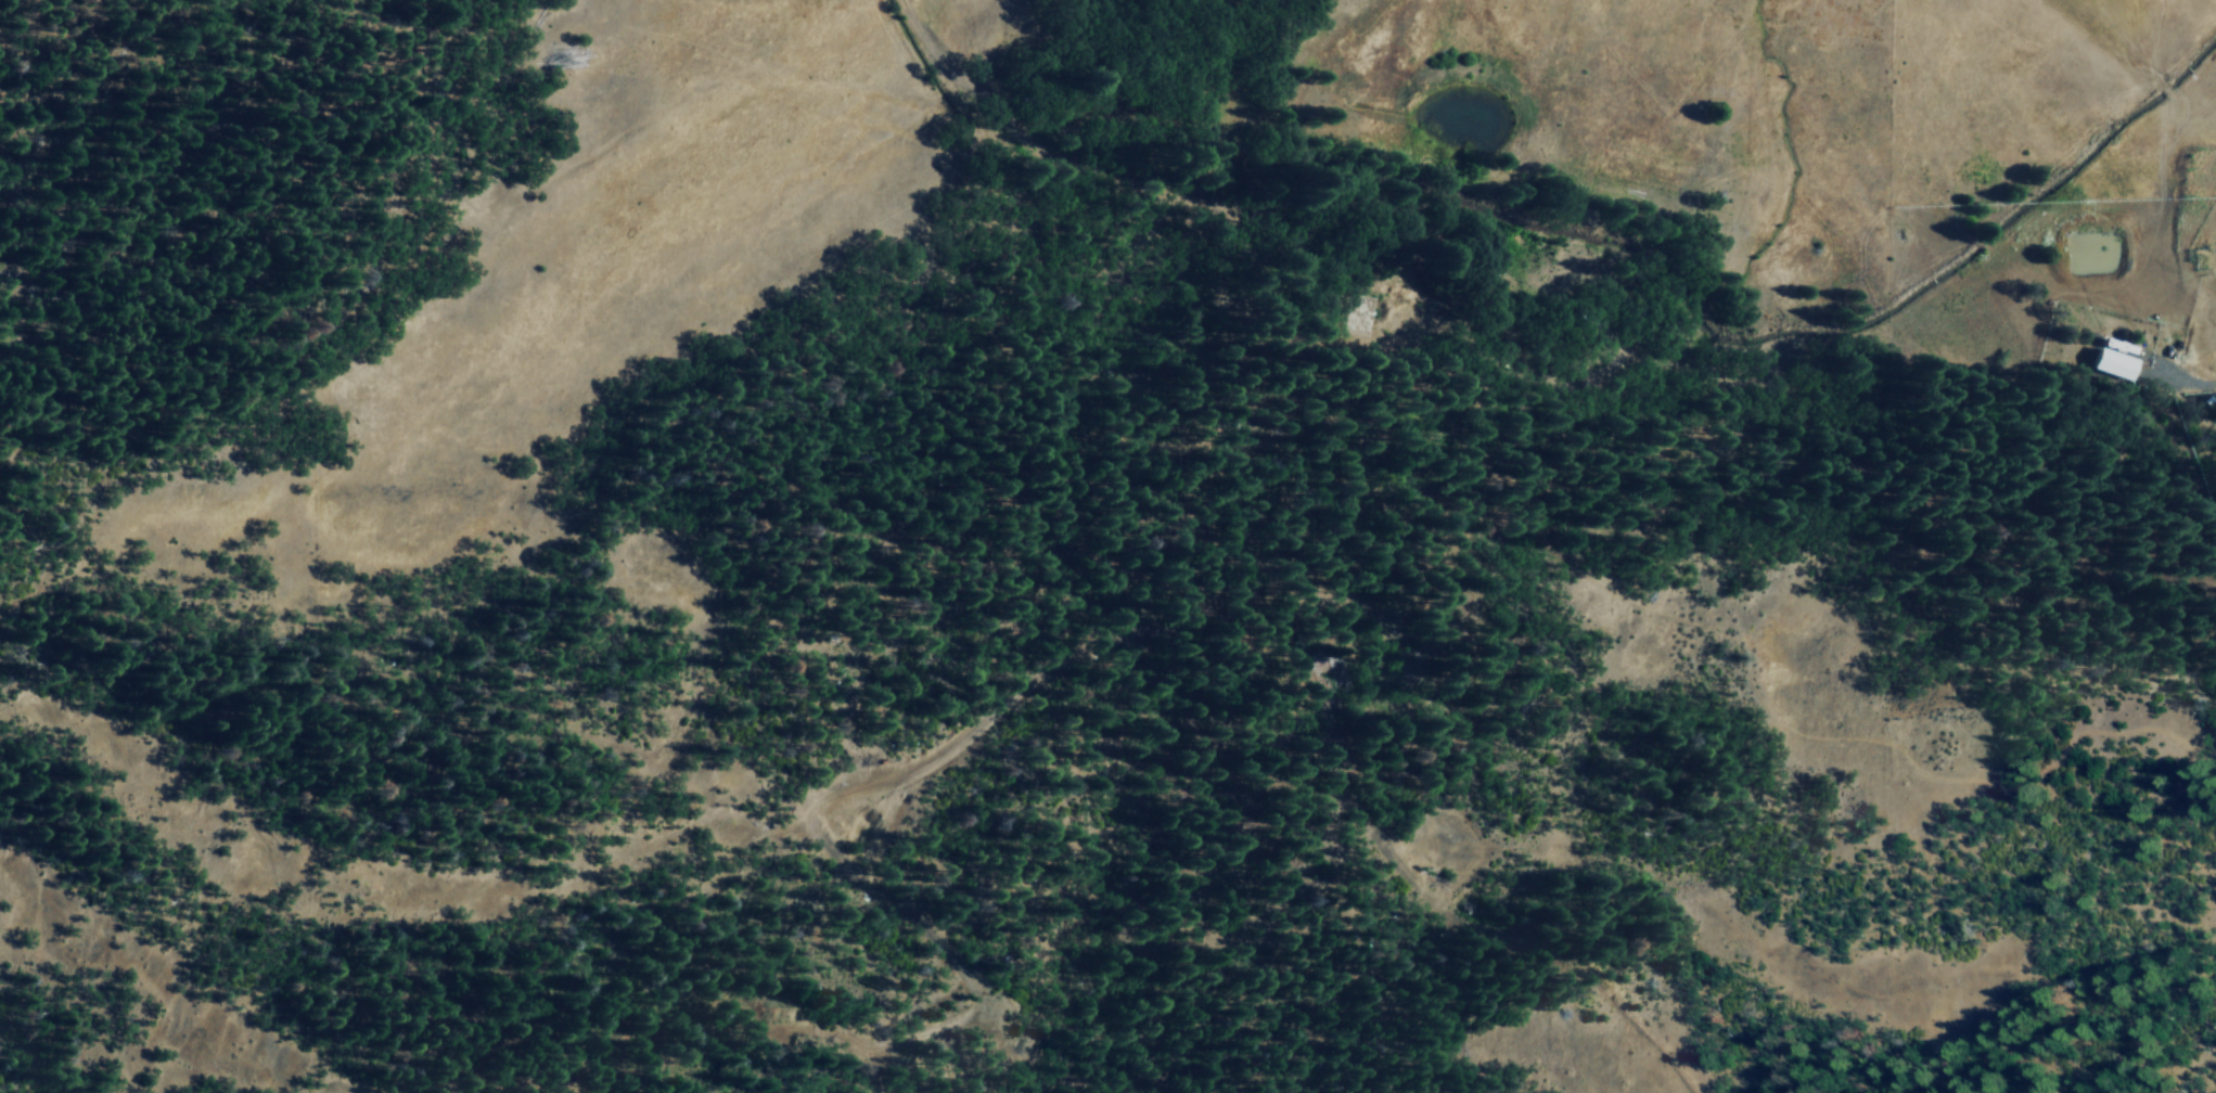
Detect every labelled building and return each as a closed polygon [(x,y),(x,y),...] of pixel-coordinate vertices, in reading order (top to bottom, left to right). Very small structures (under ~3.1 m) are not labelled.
[(2090,368),(2127,380),(2134,359),(2097,347),(2090,368)]
